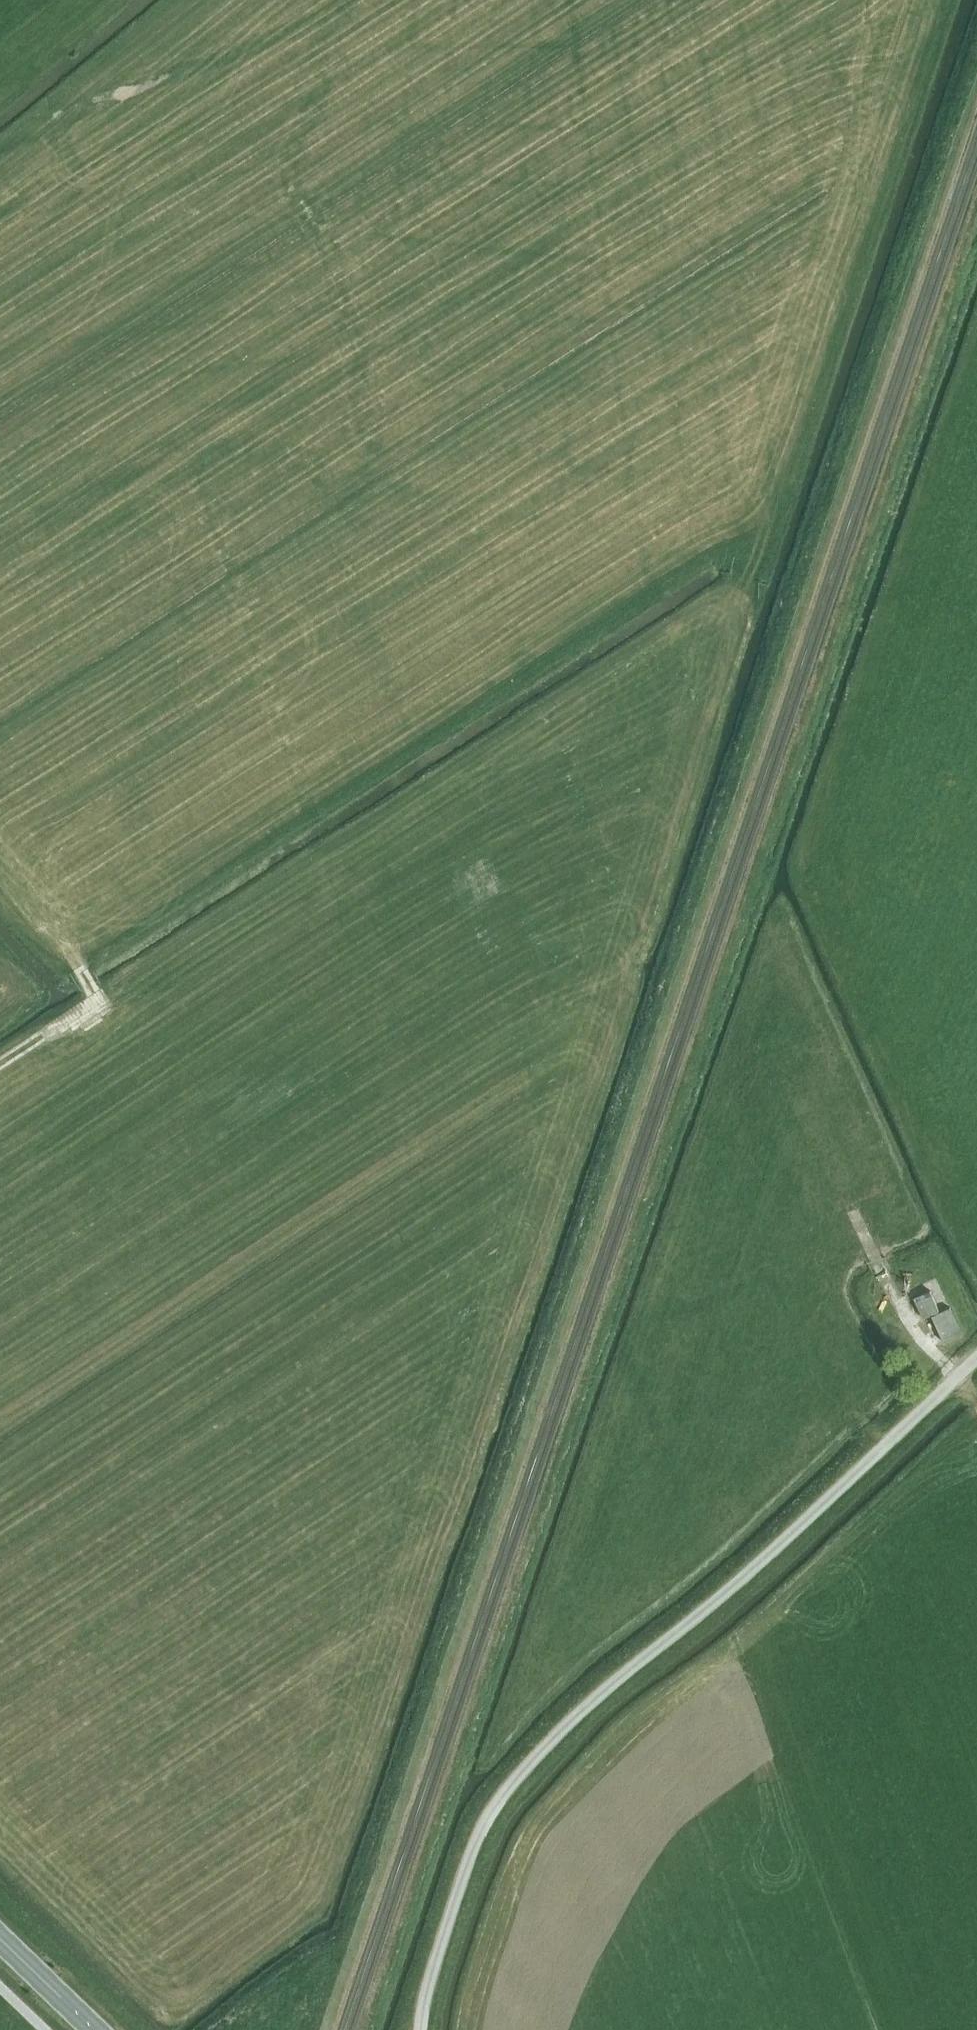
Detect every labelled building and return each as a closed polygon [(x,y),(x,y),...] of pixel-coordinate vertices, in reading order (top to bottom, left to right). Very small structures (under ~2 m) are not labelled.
[(944,1341),(963,1332),(950,1306),(939,1311),(930,1290),(913,1297),(922,1318),(931,1314),(944,1341)]
